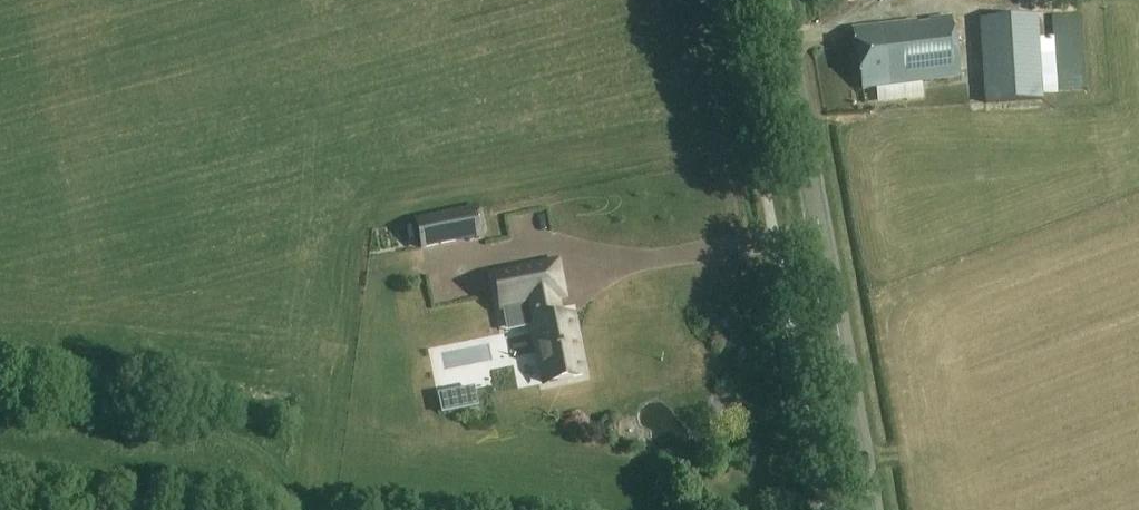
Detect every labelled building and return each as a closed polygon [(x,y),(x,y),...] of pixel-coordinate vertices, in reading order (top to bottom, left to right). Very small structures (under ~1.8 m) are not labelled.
[(1057,52),(1042,53),(1040,19),(981,23),(987,106),(1046,102),(1045,93),(1087,91),(1082,16),(1054,18),(1057,52)] [(856,91),(958,79),(951,19),(849,32),(856,91)] [(918,93),(902,96),(905,112),(921,109),(918,93)] [(466,215),(395,230),(402,260),(472,246),(466,215)] [(547,274),(483,288),(490,321),(518,315),(522,336),(535,394),(573,386),(560,328),(555,329),(550,308),(554,307),(547,274)] [(432,340),(434,352),(474,345),(471,333),(432,340)] [(432,392),(484,377),(474,343),(422,359),(432,392)] [(474,390),(438,396),(441,415),(477,408),(474,390)]
